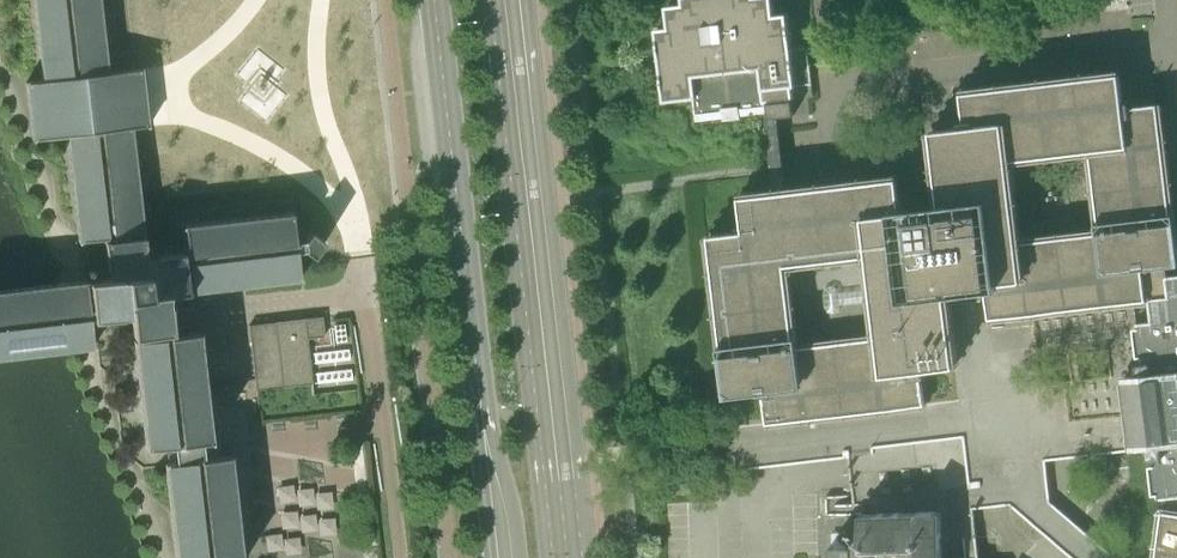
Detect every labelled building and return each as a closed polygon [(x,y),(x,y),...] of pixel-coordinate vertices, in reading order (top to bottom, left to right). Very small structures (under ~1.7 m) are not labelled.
[(95,319),(132,314),(147,446),(174,443),(176,460),(165,462),(176,557),(242,557),(230,454),(211,456),(209,439),(211,439),(199,330),(172,333),(171,330),(173,330),(170,301),(168,301),(167,293),(189,291),(188,288),(191,288),(192,291),(300,278),(297,251),(305,250),(306,251),(314,256),(319,250),(325,242),(310,231),(304,239),(295,240),(292,213),(184,225),(187,252),(184,253),(184,251),(174,252),(155,255),(155,256),(147,257),(144,236),(142,236),(141,233),(144,233),(140,189),(133,127),(149,125),(146,97),(143,68),(109,72),(101,0),(34,0),(43,80),(27,82),(33,139),(67,135),(79,241),(106,238),(107,240),(105,241),(108,269),(110,269),(111,278),(90,280),(89,280),(90,282),(87,282),(86,280),(67,282),(0,289),(0,357),(80,347),(95,346),(92,319),(95,319)] [(1167,276),(1166,264),(1176,263),(1176,253),(1159,103),(1125,107),(1120,73),(962,92),(966,126),(931,130),(936,173),(940,203),(902,208),(898,178),(787,191),(777,100),(794,98),(793,86),(813,84),(808,46),(794,48),(790,13),(775,14),(773,0),(682,0),(682,4),(665,6),(668,27),(655,29),(663,101),(694,98),(697,121),(724,118),(724,120),(741,118),(741,116),(765,113),(771,175),(773,193),(739,197),(744,231),(707,235),(720,354),(723,355),(728,393),(763,390),(767,424),(926,405),(921,370),(956,366),(947,290),(985,286),(989,319),(1149,300),(1151,321),(1137,323),(1137,328),(1132,328),(1136,357),(1140,357),(1141,374),(1121,377),(1130,450),(1152,447),(1154,464),(1149,465),(1152,495),(1157,494),(1158,499),(1167,498),(1168,510),(1162,510),(1155,557),(1176,557),(1176,275),(1167,276)] [(325,335),(323,316),(250,324),(257,390),(285,387),(313,383),(308,337),(325,335)] [(942,511),(861,513),(861,535),(853,544),(832,544),(832,557),(943,557),(942,511)]
